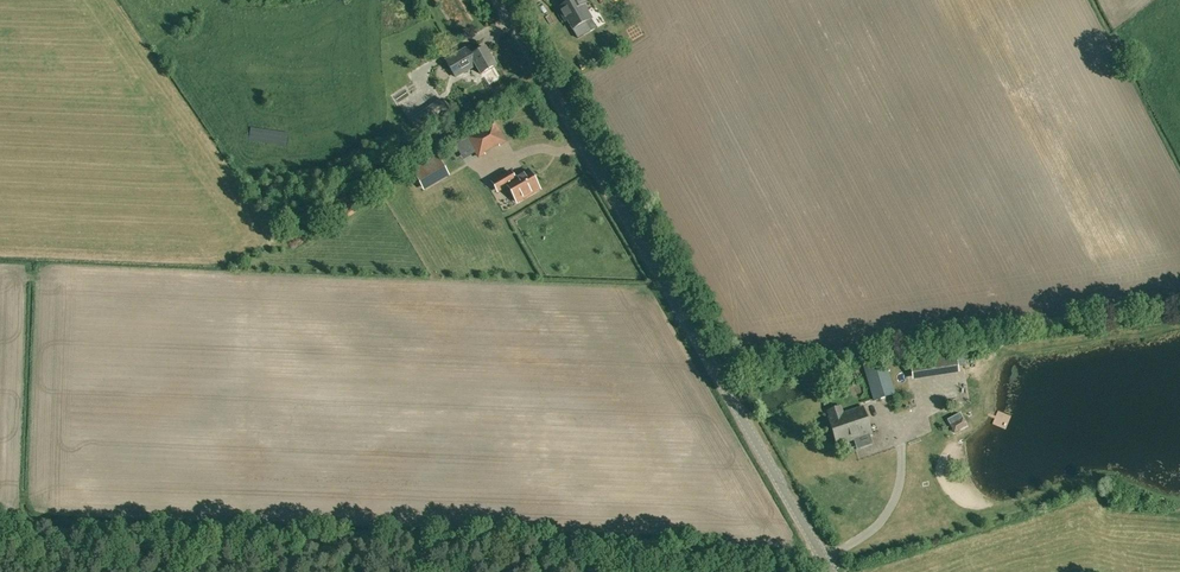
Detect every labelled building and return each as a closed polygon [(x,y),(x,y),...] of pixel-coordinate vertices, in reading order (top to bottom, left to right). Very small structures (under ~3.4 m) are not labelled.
[(587,3),(585,0),(564,0),(566,4),(558,8),(563,16),(565,15),(578,38),(590,31),(585,22),(591,19),(584,5),(587,3)] [(496,66),(485,48),(469,57),(464,50),(446,61),(455,77),(476,65),(481,74),(496,66)] [(441,98),(409,120),(418,133),(450,111),(441,98)] [(499,145),(504,142),(494,123),(468,138),(479,157),(484,153),(483,152),(498,143),(499,145)] [(437,156),(413,171),(422,187),(447,173),(437,156)] [(510,172),(492,182),(493,183),(501,178),(506,187),(507,186),(517,202),(539,189),(529,171),(514,179),(510,172)] [(912,374),(958,367),(955,348),(909,355),(912,374)] [(895,395),(883,359),(862,366),(874,402),(895,395)] [(863,406),(828,418),(837,445),(872,434),(863,406)]
